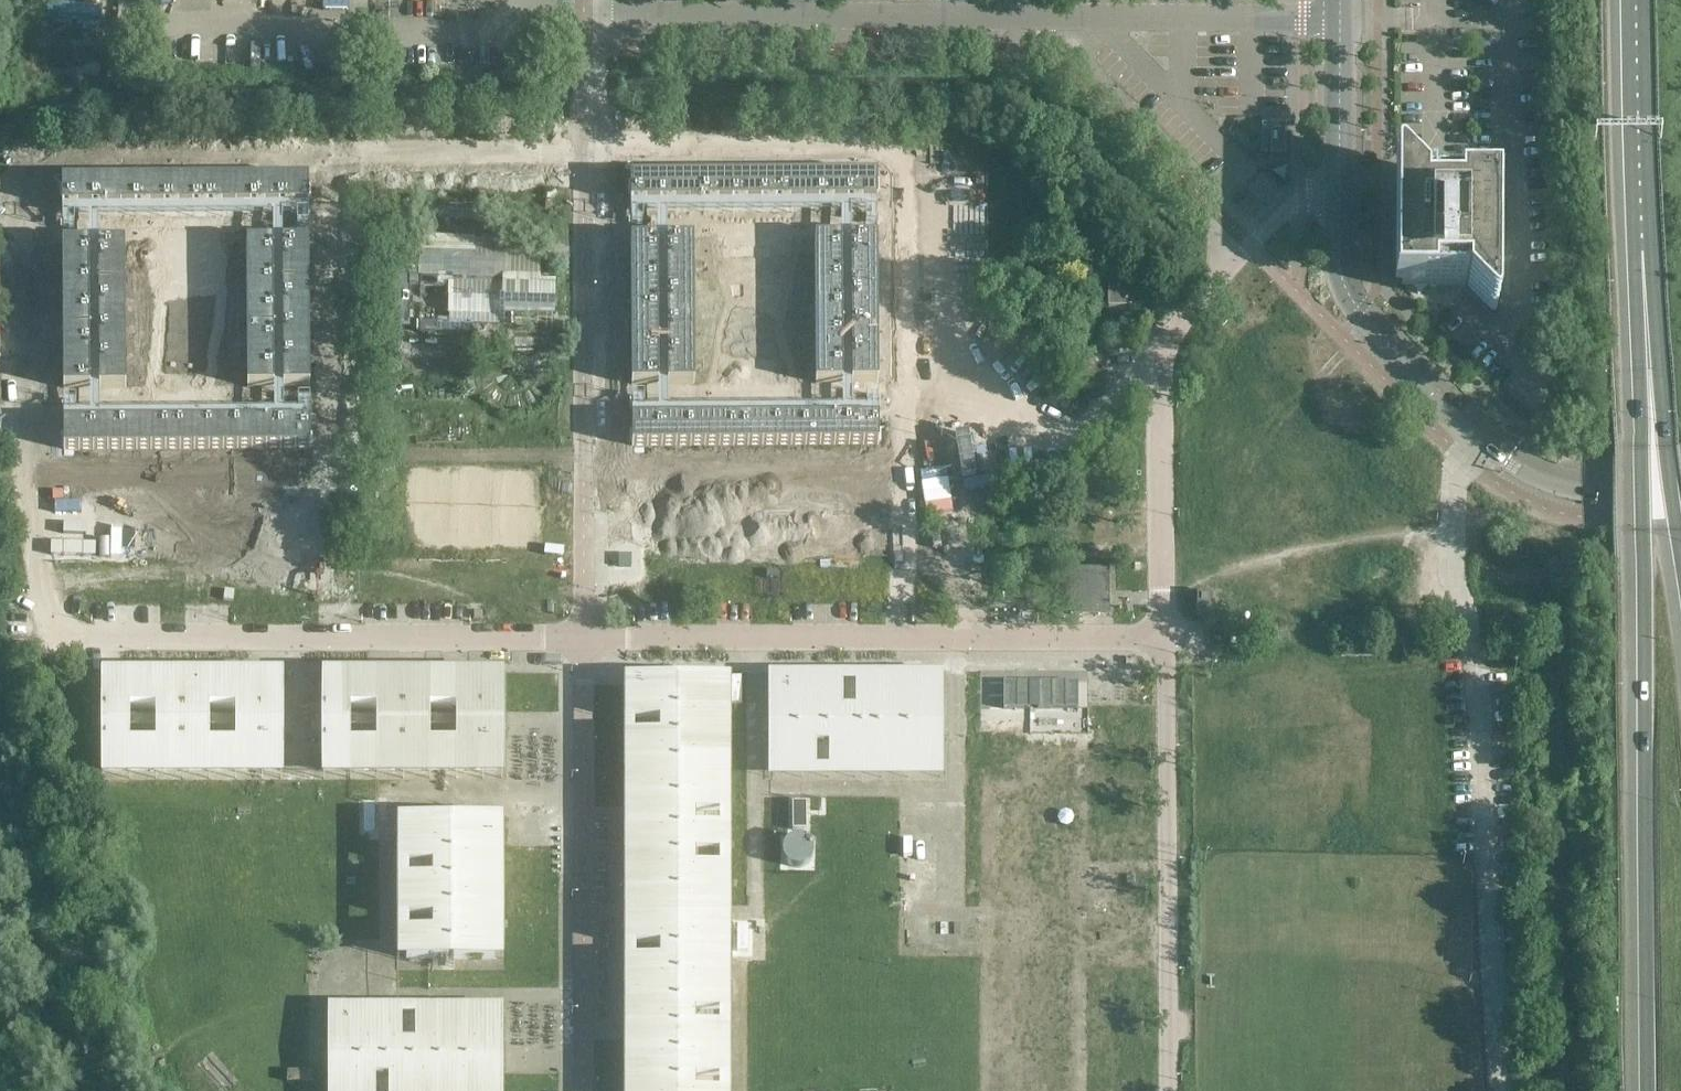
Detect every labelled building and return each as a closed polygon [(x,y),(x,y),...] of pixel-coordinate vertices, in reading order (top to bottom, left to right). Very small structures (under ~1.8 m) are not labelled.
[(1284,157),(1284,126),(1262,126),(1261,157),(1284,157)] [(243,143),(199,144),(200,171),(243,170),(243,143)] [(1496,310),(1497,190),(1498,190),(1498,189),(1427,188),(1427,190),(1425,190),(1425,187),(1401,162),(1399,162),(1398,162),(1397,162),(1396,163),(1395,164),(1395,284),(1394,284),(1394,286),(1465,286),(1465,285),(1467,285),(1467,288),(1491,312),(1493,313),(1494,313),(1496,312),(1496,311),(1496,310)] [(878,177),(630,178),(630,214),(878,213),(878,177)] [(62,181),(61,181),(62,217),(74,217),(308,216),(309,180),(62,181)] [(478,207),(440,207),(440,220),(478,220),(478,207)] [(659,225),(631,225),(632,386),(660,386),(659,225)] [(697,225),(666,225),(667,386),(698,386),(697,225)] [(842,225),(814,225),(814,387),(843,387),(842,225)] [(884,226),(851,226),(852,388),(884,388),(884,226)] [(274,241),(247,241),(248,387),(275,387),(274,241)] [(309,241),(283,241),(284,387),(310,387),(309,241)] [(90,242),(63,243),(64,389),(91,389),(90,242)] [(125,242),(99,243),(100,388),(127,388),(125,242)] [(451,323),(419,322),(419,334),(474,334),(474,326),(511,325),(511,318),(552,317),(552,288),(538,288),(538,257),(502,257),(502,244),(479,244),(479,255),(469,255),(469,247),(421,247),(421,289),(451,289),(451,323)] [(1143,311),(1143,286),(1118,286),(1118,262),(1107,262),(1108,311),(1143,311)] [(398,295),(387,295),(386,319),(397,319),(397,324),(410,324),(410,274),(399,274),(398,295)] [(400,343),(399,357),(450,360),(450,346),(400,343)] [(1536,388),(1521,405),(1548,428),(1563,412),(1536,388)] [(634,411),(634,448),(881,448),(881,411),(634,411)] [(64,416),(64,452),(312,451),(311,414),(64,416)] [(1109,616),(1108,570),(1071,570),(1071,616),(1109,616)] [(761,681),(762,770),(920,768),(920,681),(761,681)] [(1031,682),(1031,709),(1071,709),(1071,682),(1031,682)] [(1003,683),(1003,710),(1030,710),(1030,684),(1030,683),(1028,683),(1019,683),(1003,683)] [(317,693),(318,781),(386,781),(489,780),(489,694),(317,693)] [(96,782),(268,781),(268,694),(96,694),(96,782)] [(623,697),(624,923),(711,922),(711,697),(623,697)] [(381,800),(370,800),(370,822),(381,822),(381,800)] [(814,805),(799,805),(799,832),(814,832),(814,805)] [(402,833),(402,968),(489,968),(490,834),(402,833)] [(789,855),(789,857),(789,858),(789,859),(789,861),(790,862),(790,863),(791,865),(791,866),(792,867),(793,868),(794,869),(796,870),(797,871),(798,871),(799,872),(801,872),(802,873),(803,873),(805,873),(806,873),(808,873),(809,872),(810,872),(812,871),(813,871),(814,870),(815,869),(816,868),(817,867),(818,866),(819,865),(820,863),(820,862),(821,861),(821,859),(821,858),(821,857),(821,855),(821,854),(821,852),(820,851),(820,850),(819,848),(818,847),(817,846),(816,845),(815,844),(814,843),(813,842),(812,842),(810,841),(809,841),(808,840),(806,840),(805,840),(803,840),(802,840),(801,841),(799,841),(798,842),(797,842),(796,843),(794,844),(793,845),(792,846),(792,847),(791,848),(790,850),(790,851),(789,852),(789,854),(789,855)] [(752,931),(741,931),(741,953),(752,953),(752,931)] [(624,1090),(712,1090),(712,936),(624,936),(624,1090)] [(327,1090),(502,1090),(501,1008),(385,1008),(326,1008),(327,1090)]
